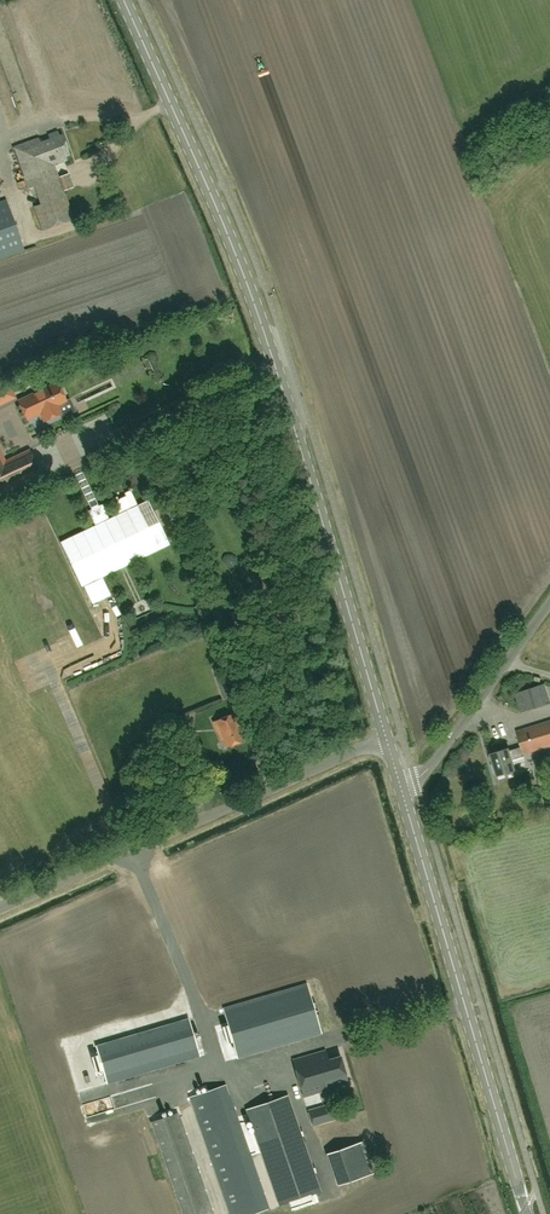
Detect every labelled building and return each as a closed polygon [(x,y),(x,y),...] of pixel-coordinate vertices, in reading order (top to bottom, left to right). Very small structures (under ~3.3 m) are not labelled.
[(12,147),(27,188),(33,186),(40,204),(33,206),(42,231),(74,220),(64,191),(73,188),(68,174),(59,177),(54,165),(68,160),(66,156),(69,155),(61,134),(59,135),(58,131),(48,134),(49,139),(40,142),(39,138),(12,147)] [(24,249),(5,198),(0,200),(0,258),(24,249)] [(66,400),(57,382),(18,401),(27,419),(40,412),(44,421),(61,413),(57,405),(66,400)] [(1,413),(5,430),(19,426),(15,410),(1,413)] [(0,455),(0,490),(39,472),(29,450),(3,462),(0,455)] [(520,692),(533,687),(531,679),(517,684),(520,692)] [(533,687),(520,692),(515,694),(521,712),(549,703),(549,701),(544,684),(533,687)] [(213,722),(221,741),(224,740),(227,747),(243,740),(237,726),(239,726),(234,713),(213,722)] [(490,754),(493,764),(491,764),(493,772),(495,772),(497,776),(507,772),(508,775),(514,773),(514,770),(515,770),(512,760),(524,757),(524,754),(549,746),(549,721),(516,731),(521,747),(509,750),(509,748),(490,754)] [(176,750),(158,754),(161,768),(179,764),(176,750)] [(306,984),(223,1008),(237,1058),(321,1033),(306,984)] [(188,1018),(95,1045),(105,1077),(198,1050),(188,1018)] [(328,1060),(325,1051),(293,1060),(303,1096),(348,1084),(340,1056),(328,1060)] [(190,1097),(229,1213),(252,1213),(267,1209),(225,1085),(190,1097)] [(288,1095),(248,1109),(281,1204),(321,1190),(288,1095)] [(331,1103),(308,1110),(312,1126),(336,1118),(331,1103)] [(150,1122),(183,1213),(212,1213),(176,1113),(150,1122)] [(364,1138),(327,1151),(338,1183),(373,1171),(364,1138)]
